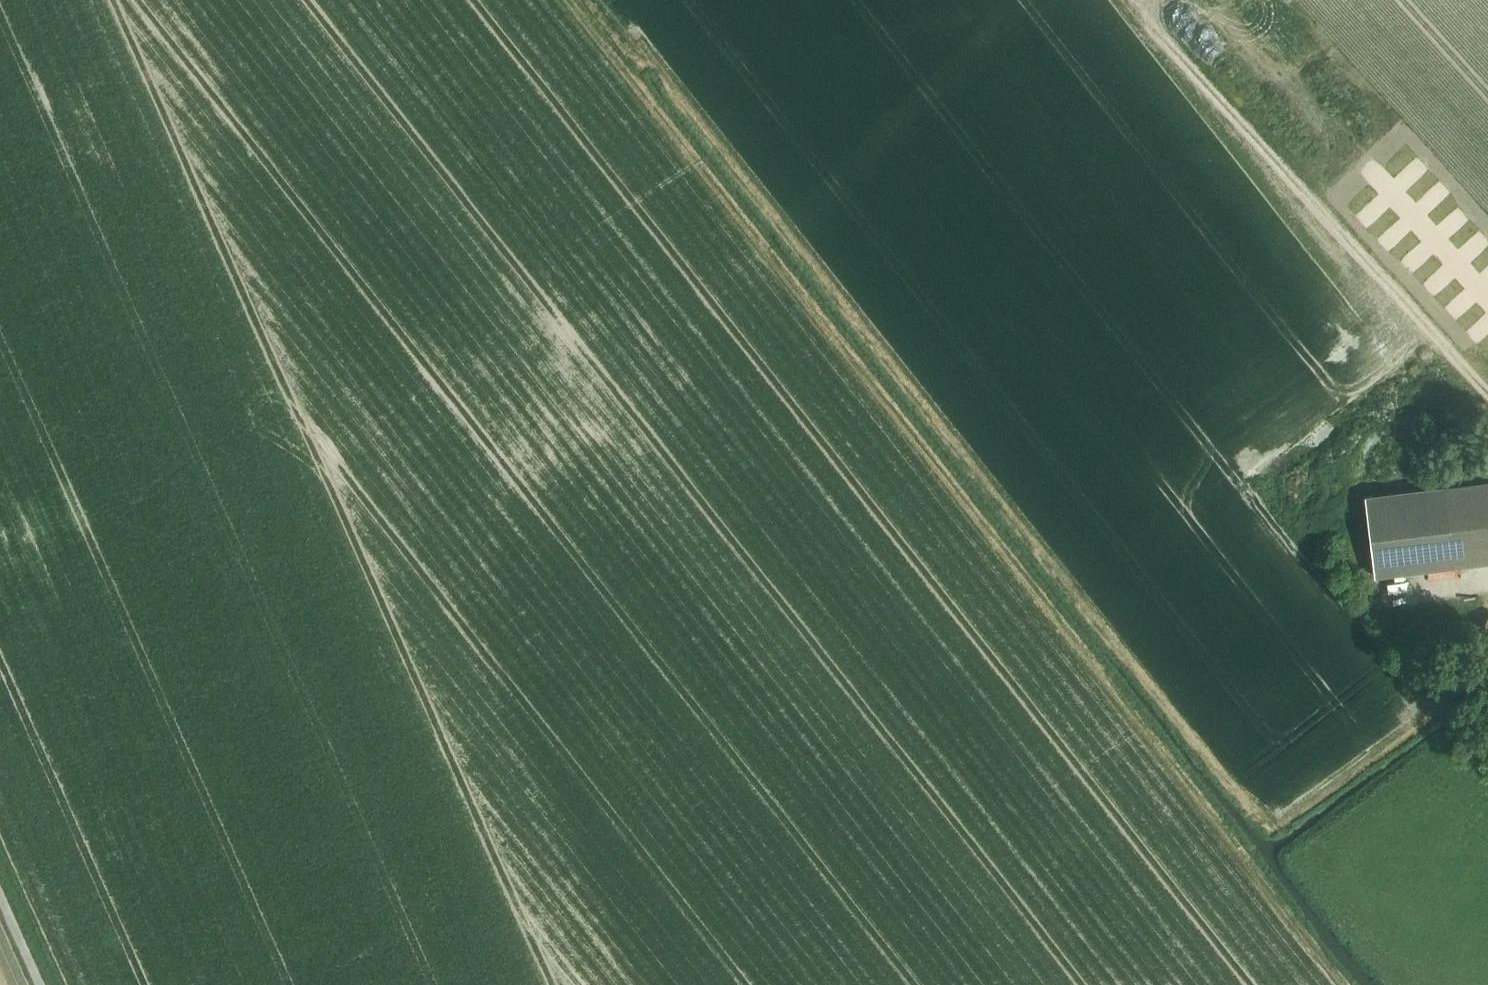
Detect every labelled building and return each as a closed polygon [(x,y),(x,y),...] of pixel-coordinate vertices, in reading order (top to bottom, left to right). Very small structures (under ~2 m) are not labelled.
[(1452,566),(1487,561),(1487,480),(1442,486),(1365,495),(1374,576),(1452,566)] [(1478,632),(1487,638),(1487,615),(1478,632)]
